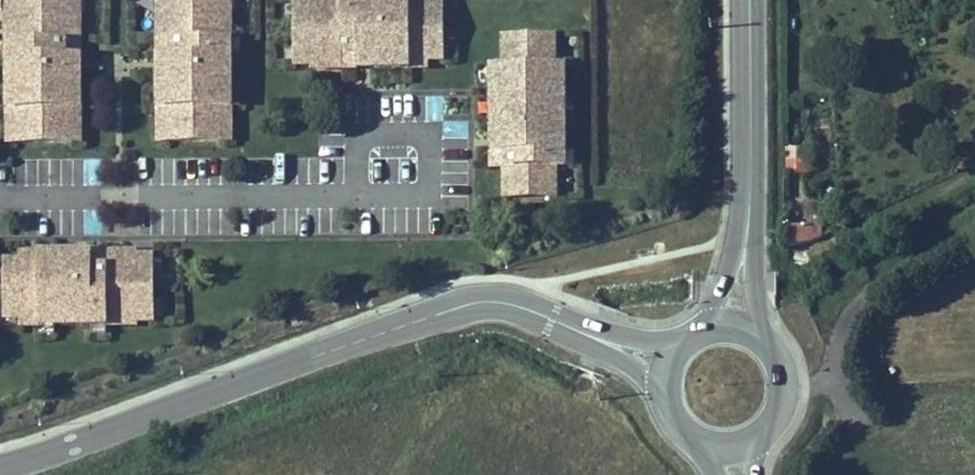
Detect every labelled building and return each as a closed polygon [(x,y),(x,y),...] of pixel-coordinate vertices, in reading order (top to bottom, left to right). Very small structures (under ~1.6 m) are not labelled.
[(5,130),(85,131),(86,0),(6,0),(5,130)] [(153,48),(170,49),(170,31),(230,33),(232,0),(154,0),(153,48)] [(295,66),(341,65),(341,0),(293,0),(295,66)] [(440,0),(341,0),(341,65),(441,64),(440,0)] [(501,29),(500,61),(555,62),(555,30),(501,29)] [(170,49),(153,48),(153,139),(230,142),(230,33),(170,31),(170,49)] [(500,61),(489,61),(487,159),(502,159),(501,191),(564,192),(567,62),(555,62),(500,61)] [(807,172),(807,145),(784,145),(784,172),(807,172)] [(809,225),(788,225),(788,245),(809,240),(809,225)] [(811,240),(809,240),(809,259),(834,251),(828,233),(820,238),(811,240)] [(788,245),(788,262),(809,261),(809,259),(809,240),(788,245)] [(37,313),(36,244),(19,244),(19,253),(0,253),(1,314),(37,313)] [(37,313),(154,317),(153,248),(36,244),(37,313)]
